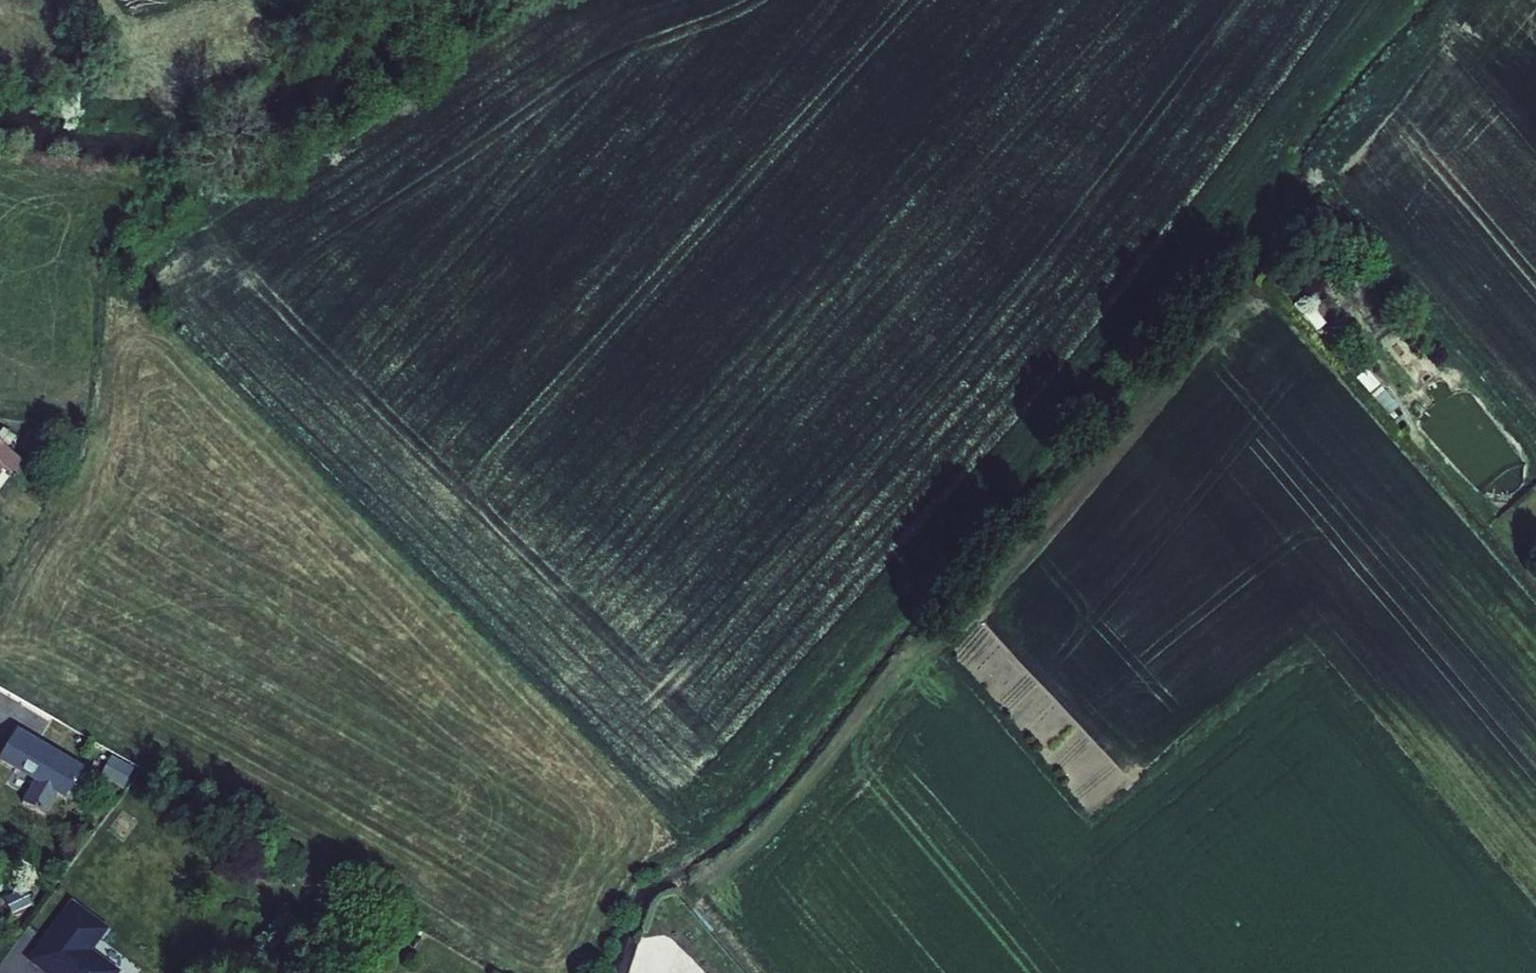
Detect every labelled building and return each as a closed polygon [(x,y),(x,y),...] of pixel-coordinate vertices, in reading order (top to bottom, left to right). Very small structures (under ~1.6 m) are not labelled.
[(4,476),(9,480),(17,470),(0,456),(0,481),(4,476)] [(5,740),(0,749),(0,773),(57,806),(72,779),(5,740)]
